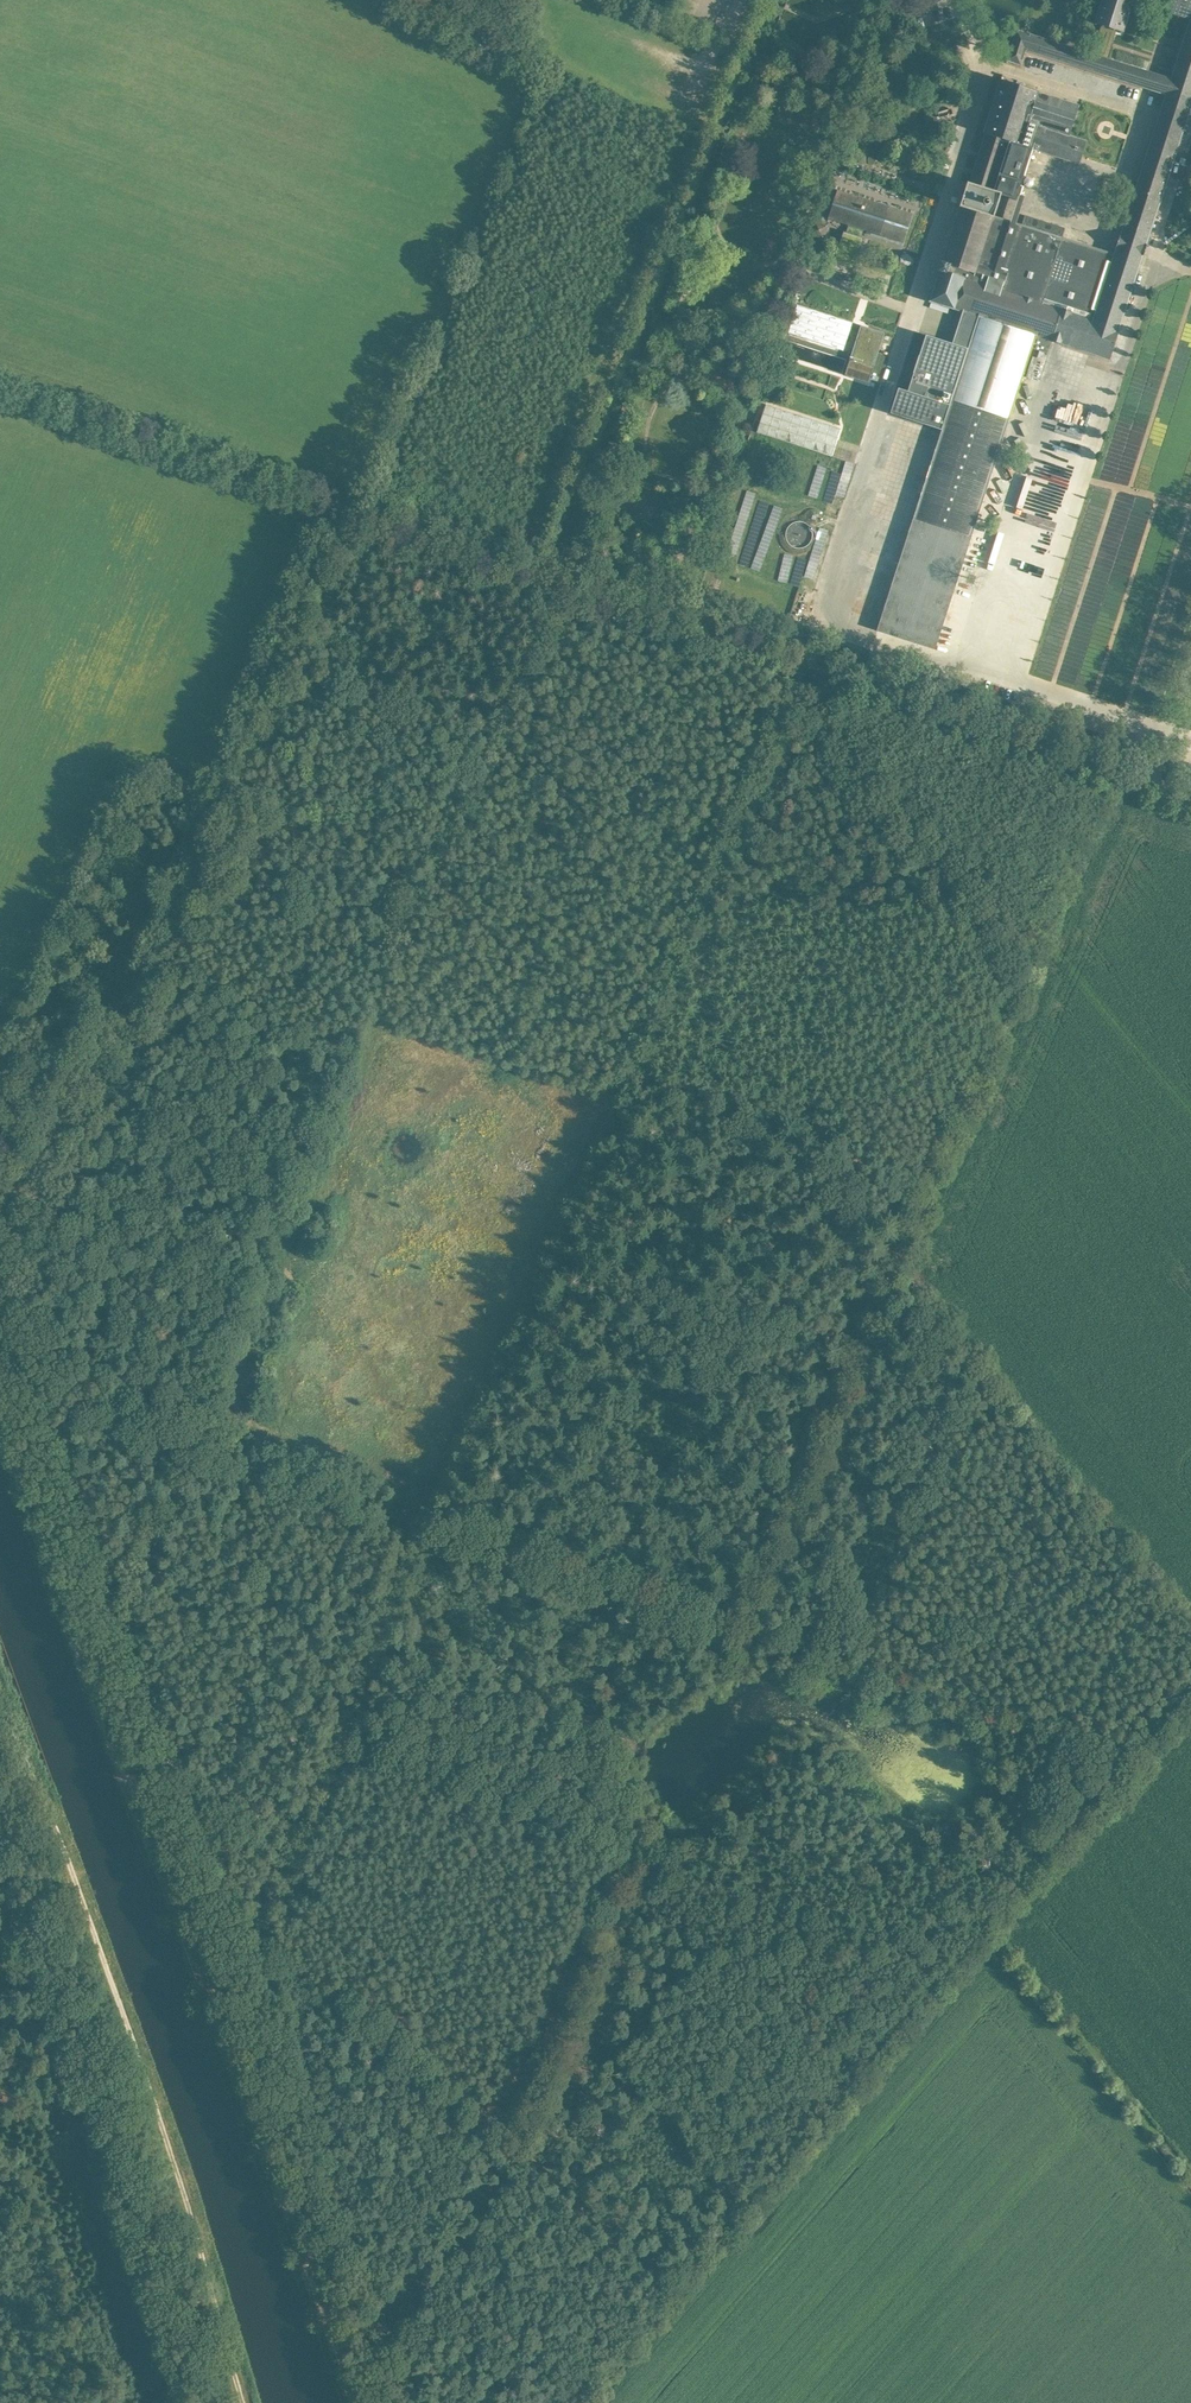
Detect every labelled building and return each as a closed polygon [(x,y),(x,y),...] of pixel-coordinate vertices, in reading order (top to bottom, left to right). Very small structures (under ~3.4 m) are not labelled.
[(1094,24),(1101,26),(1092,54),(1017,30),(1005,63),(1007,63),(1008,61),(1021,65),(1025,51),(1165,95),(1116,245),(1143,254),(1190,106),(1190,0),(1168,0),(1164,12),(1189,20),(1170,78),(1107,58),(1115,30),(1123,32),(1133,1),(1134,1),(1135,0),(1101,0),(1094,24)] [(941,429),(876,630),(935,649),(1032,348),(1047,353),(1051,340),(1061,344),(1061,343),(1109,359),(1143,255),(1143,254),(1116,245),(1113,254),(1061,238),(1065,228),(1025,216),(1022,225),(1020,225),(993,216),(996,209),(998,201),(1000,195),(1015,199),(1017,194),(1018,195),(1021,186),(1020,186),(1032,148),(1079,164),(1079,163),(1087,140),(1069,135),(1079,105),(1038,92),(1038,91),(1034,90),(1025,87),(1026,83),(1015,79),(1014,83),(1000,79),(983,133),(985,133),(969,183),(968,182),(967,183),(966,183),(966,185),(965,185),(964,188),(964,187),(963,190),(960,198),(959,200),(960,200),(959,203),(960,204),(942,260),(941,260),(938,270),(939,271),(929,300),(962,311),(952,343),(926,334),(919,355),(913,372),(913,373),(908,390),(898,388),(890,413),(941,429)] [(837,190),(828,218),(846,224),(836,255),(856,261),(866,230),(903,242),(912,214),(896,209),(895,211),(874,204),(874,202),(837,190)] [(823,237),(826,226),(815,222),(811,233),(823,237)] [(797,304),(788,333),(843,351),(852,322),(797,304)] [(860,325),(845,374),(869,382),(884,332),(860,325)] [(1060,408),(1067,388),(1056,385),(1046,416),(1066,422),(1069,411),(1060,408)] [(766,404),(757,432),(831,456),(840,428),(766,404)] [(1010,427),(1007,436),(1017,439),(1020,430),(1010,427)] [(1039,446),(1045,429),(1040,427),(1034,445),(1039,446)] [(926,468),(931,446),(899,440),(897,451),(901,452),(899,463),(926,468)] [(806,456),(804,465),(826,468),(828,460),(806,456)] [(798,492),(824,494),(826,473),(800,470),(798,492)] [(795,579),(802,555),(766,545),(779,501),(793,505),(796,494),(754,482),(735,546),(741,547),(737,563),(795,579)] [(803,585),(813,590),(822,571),(811,566),(803,585)] [(709,586),(705,597),(717,601),(721,590),(709,586)]
